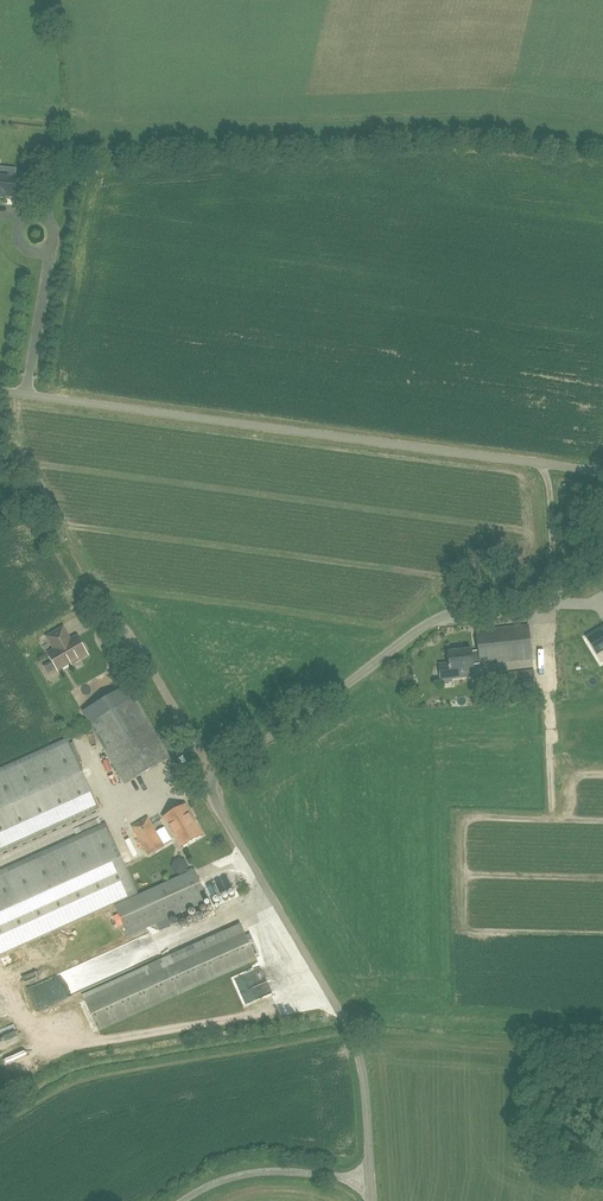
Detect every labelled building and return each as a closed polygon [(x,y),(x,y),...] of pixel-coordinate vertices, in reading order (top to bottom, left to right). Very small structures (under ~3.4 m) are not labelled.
[(5,198),(5,195),(14,196),(16,177),(9,176),(10,173),(0,172),(0,197),(5,198)] [(465,666),(469,666),(473,666),(473,664),(480,663),(532,658),(528,624),(477,629),(479,652),(472,653),(471,649),(448,652),(449,662),(450,668),(460,667),(459,663),(465,662),(465,666)] [(588,637),(598,653),(602,650),(602,627),(588,637)] [(65,638),(68,636),(63,628),(47,637),(55,650),(48,653),(52,660),(43,666),(49,675),(72,662),(72,663),(87,655),(85,652),(86,650),(83,645),(81,645),(76,637),(67,642),(65,638)] [(470,675),(469,666),(465,666),(465,662),(459,663),(460,667),(450,668),(449,662),(439,664),(441,679),(470,675)] [(127,686),(83,711),(88,721),(124,783),(169,757),(127,686)] [(574,699),(574,708),(585,708),(584,698),(574,699)] [(99,808),(67,738),(0,769),(0,853),(99,808)] [(179,764),(171,769),(180,785),(188,781),(179,764)] [(181,847),(202,834),(185,803),(163,816),(181,847)] [(148,855),(164,846),(148,817),(132,826),(148,855)] [(114,841),(106,823),(0,871),(0,955),(137,892),(114,841)] [(194,870),(115,905),(128,935),(208,900),(194,870)] [(98,1030),(114,1023),(256,959),(240,925),(114,982),(83,996),(98,1030)] [(280,961),(282,974),(295,971),(292,958),(280,961)]
